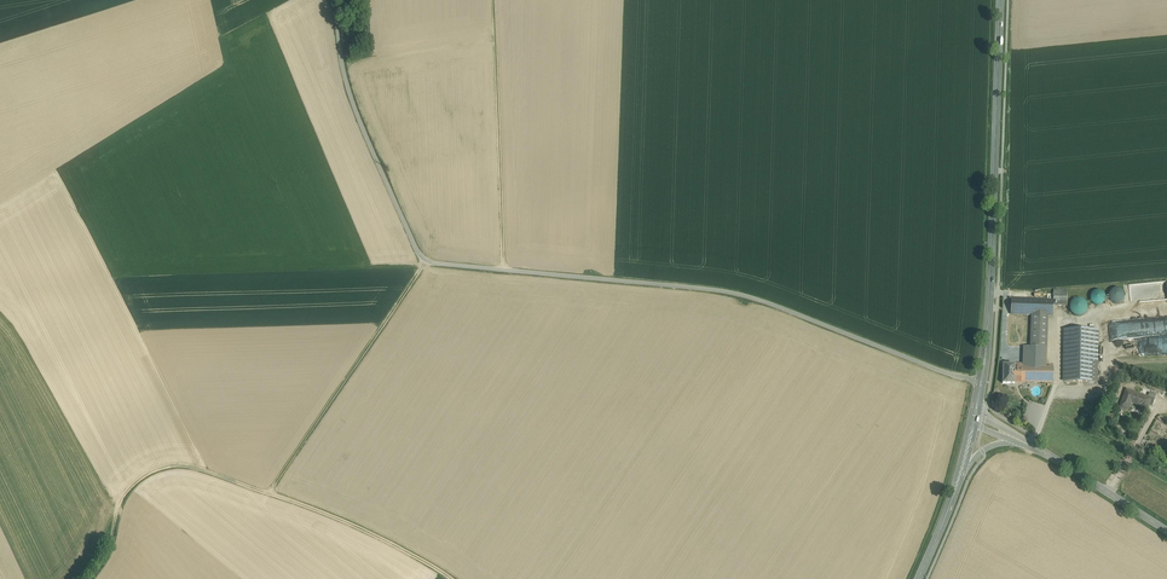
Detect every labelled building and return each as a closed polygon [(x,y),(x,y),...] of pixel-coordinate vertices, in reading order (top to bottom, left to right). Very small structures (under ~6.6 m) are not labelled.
[(1124,299),(1125,296),(1124,293),(1123,290),(1120,289),(1117,288),(1114,289),(1112,291),(1110,293),(1110,296),(1110,299),(1112,301),(1114,303),(1117,303),(1120,303),(1123,301),(1124,299)] [(1068,291),(1053,290),(1053,299),(1053,305),(1068,305),(1068,291)] [(1106,301),(1106,298),(1106,295),(1104,292),(1101,291),(1098,290),(1096,291),(1093,292),(1091,295),(1091,298),(1092,301),(1093,303),(1096,305),(1099,305),(1102,305),(1104,303),(1106,301)] [(1053,299),(1012,297),(1012,314),(1029,315),(1031,315),(1047,316),(1053,316),(1053,305),(1053,299)] [(1087,310),(1088,307),(1087,303),(1085,300),(1082,299),(1079,298),(1076,299),(1073,301),(1071,304),(1070,307),(1071,310),(1073,313),(1076,315),(1079,316),(1083,315),(1086,313),(1087,310)] [(1047,316),(1031,315),(1030,347),(1046,348),(1047,316)] [(1098,331),(1065,330),(1064,381),(1097,381),(1098,331)] [(1030,347),(1023,347),(1023,365),(1023,366),(1029,366),(1029,354),(1046,355),(1046,348),(1030,347)] [(1017,365),(1003,364),(1003,383),(1014,384),(1014,382),(1021,382),(1021,366),(1016,366),(1017,365)] [(1052,367),(1029,366),(1023,366),(1021,366),(1021,382),(1053,383),(1052,367)] [(1148,398),(1135,393),(1135,392),(1127,389),(1123,400),(1122,405),(1130,408),(1132,403),(1141,406),(1140,408),(1146,410),(1146,409),(1147,405),(1153,407),(1155,400),(1148,398)]
